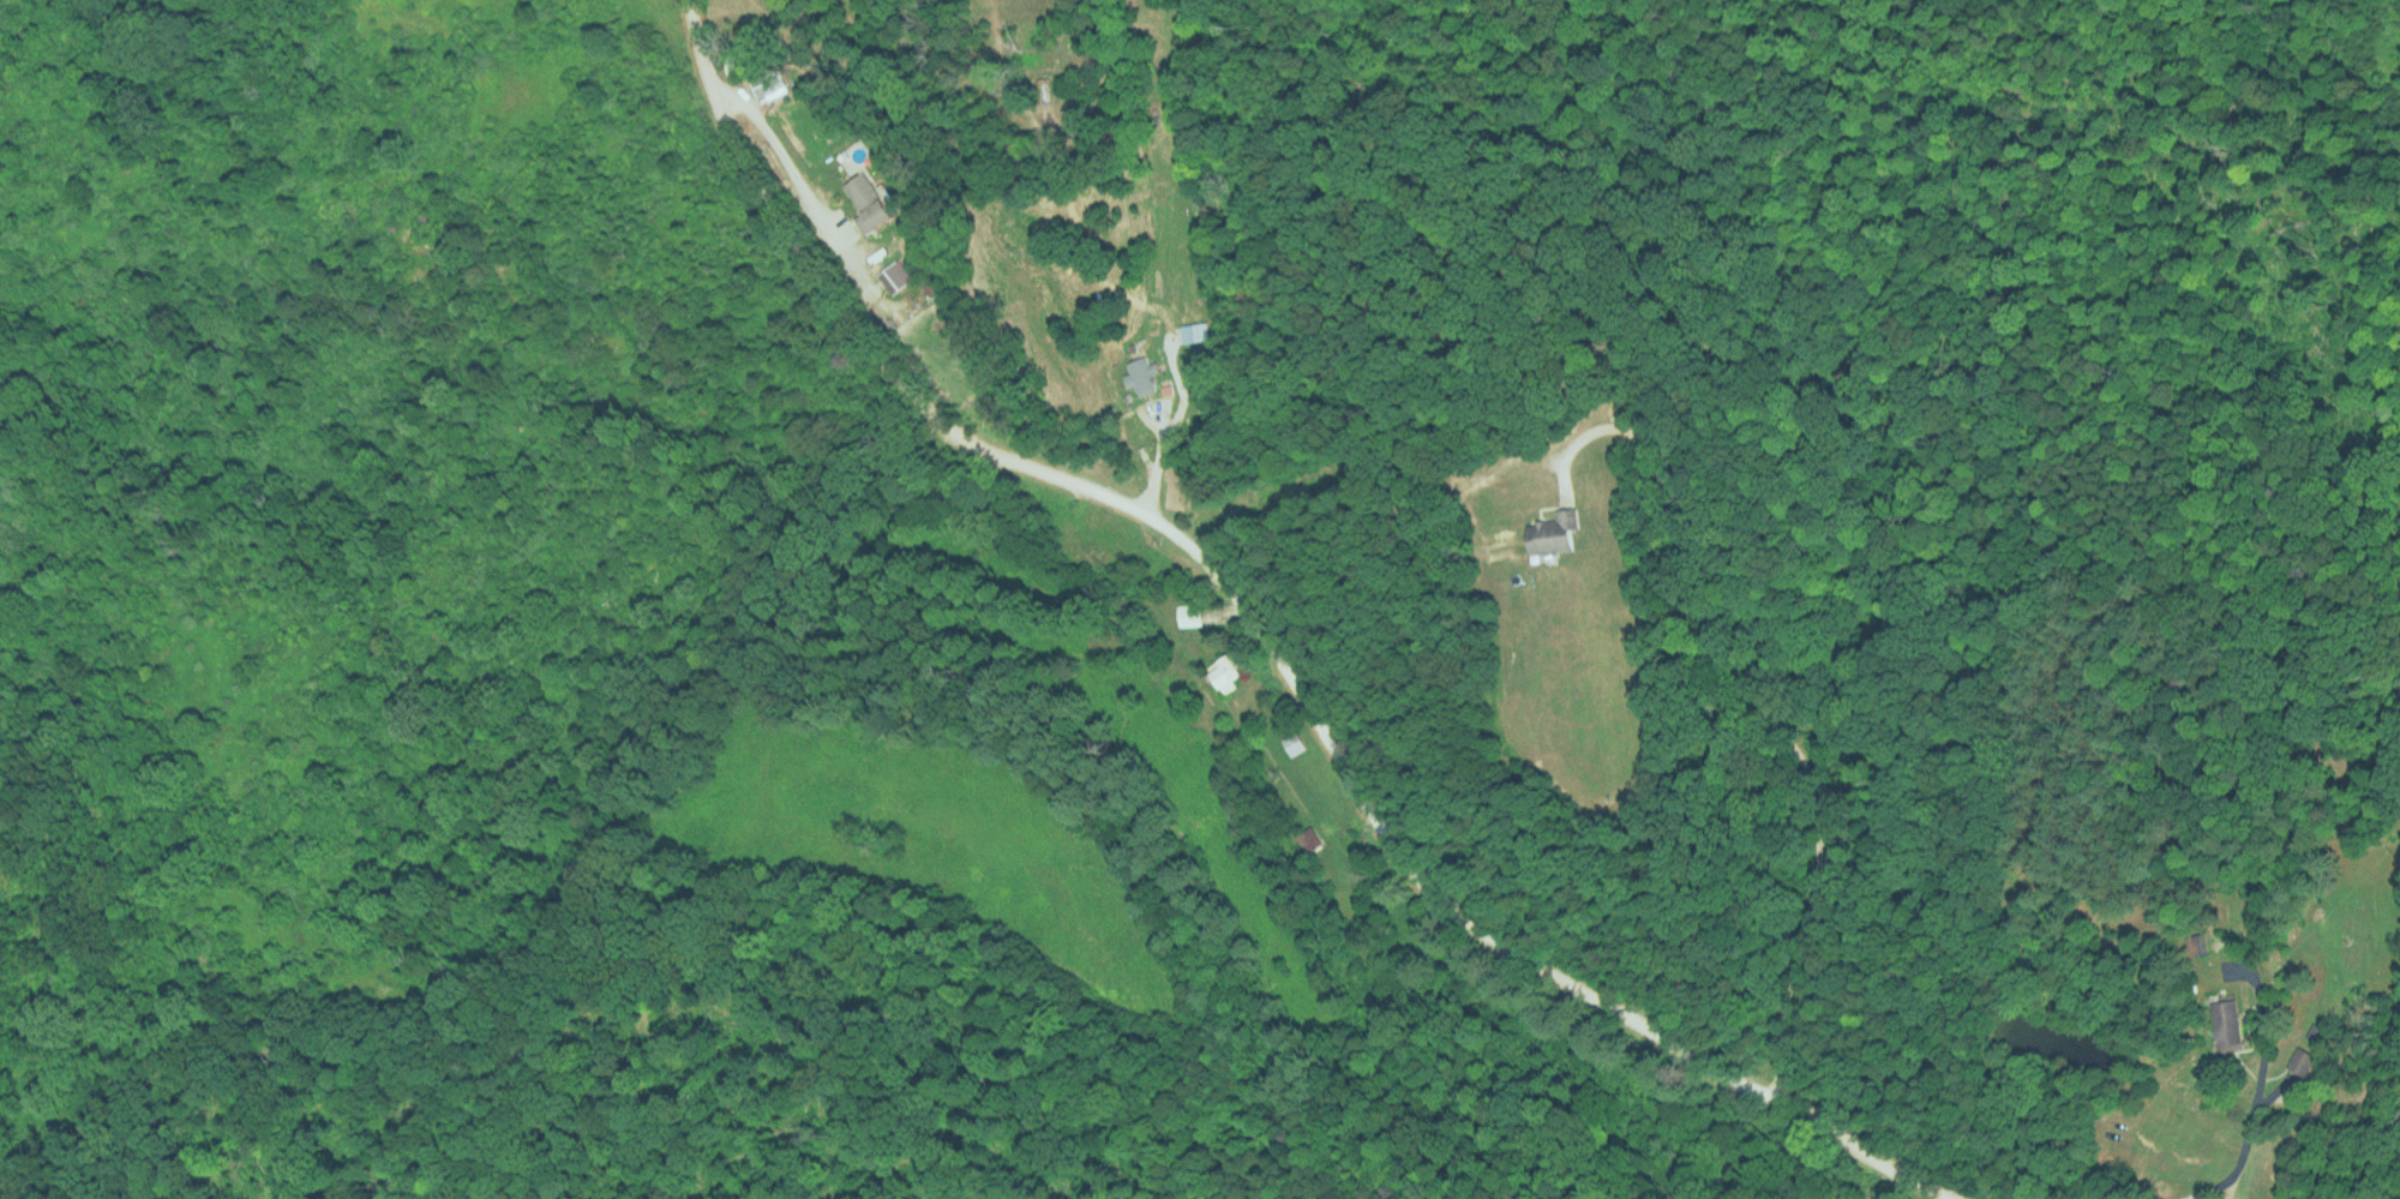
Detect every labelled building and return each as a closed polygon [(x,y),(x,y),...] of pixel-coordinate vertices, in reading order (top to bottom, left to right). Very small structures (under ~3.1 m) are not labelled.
[(890,217),(862,171),(841,184),(868,230),(890,217)] [(1116,365),(1130,398),(1155,388),(1141,354),(1116,365)] [(1551,509),(1552,519),(1525,521),(1526,553),(1570,551),(1569,527),(1575,527),(1574,508),(1551,509)] [(1199,624),(1199,603),(1175,603),(1175,624),(1199,624)] [(1234,684),(1231,678),(1243,672),(1230,650),(1204,665),(1220,693),(1234,684)] [(1302,747),(1293,731),(1278,739),(1288,756),(1302,747)] [(2243,1047),(2235,999),(2208,1004),(2216,1051),(2243,1047)] [(2314,1056),(2295,1046),(2285,1067),(2303,1077),(2314,1056)]
